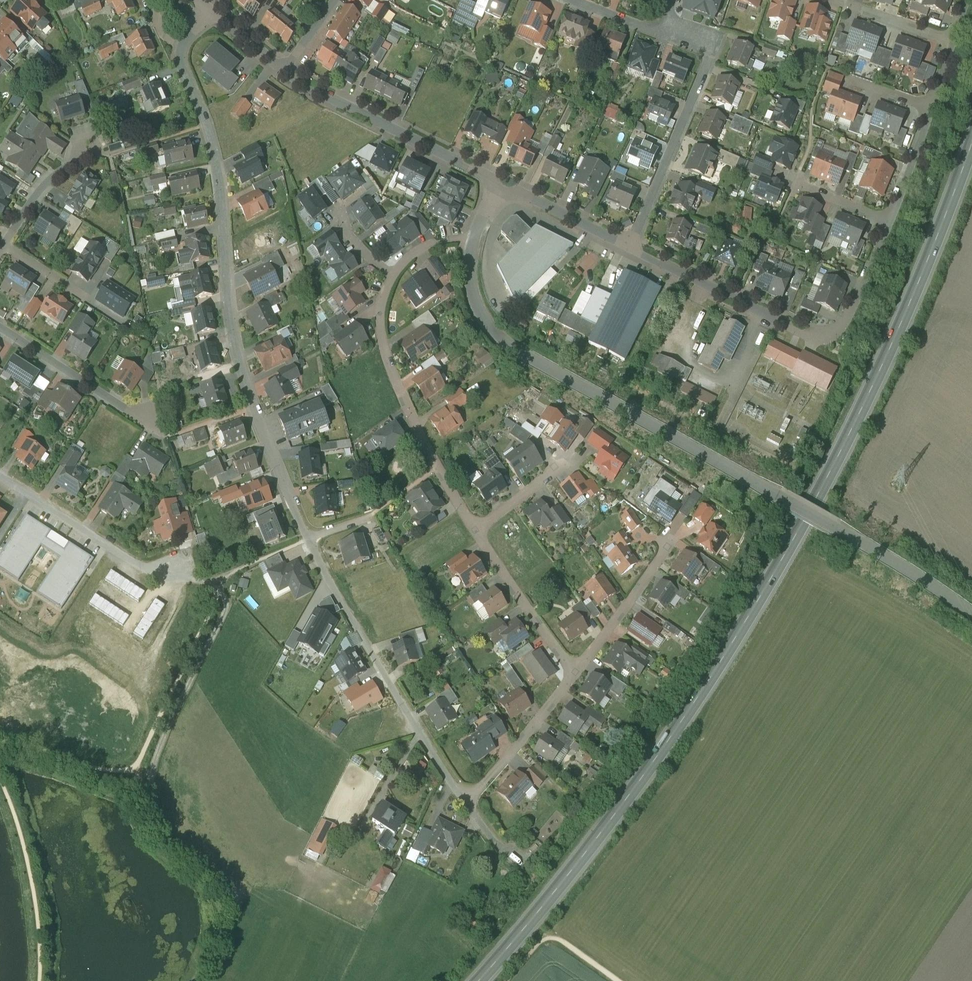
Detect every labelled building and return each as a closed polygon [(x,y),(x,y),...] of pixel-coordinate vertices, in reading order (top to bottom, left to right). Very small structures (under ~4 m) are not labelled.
[(29,0),(24,0),(12,12),(32,31),(36,27),(43,33),(49,27),(42,20),(46,16),(29,0)] [(79,2),(82,9),(98,1),(98,2),(99,1),(99,0),(83,0),(79,2)] [(109,7),(113,5),(119,17),(135,10),(130,0),(106,0),(109,7)] [(241,7),(254,17),(265,3),(267,0),(246,0),(241,7)] [(368,9),(374,0),(355,0),(368,9)] [(465,28),(473,32),(478,22),(480,23),(486,11),(501,18),(501,19),(506,9),(510,0),(480,0),(478,7),(475,5),(470,16),(465,28)] [(683,8),(695,12),(695,13),(713,19),(720,0),(686,0),(683,8)] [(737,2),(756,9),(759,0),(738,0),(737,2)] [(785,0),(774,0),(773,4),(772,4),(770,11),(771,12),(766,26),(766,27),(769,19),(782,23),(777,37),(791,41),(797,24),(788,22),(789,16),(791,17),(793,9),(795,3),(785,0)] [(947,0),(925,0),(923,6),(923,7),(930,9),(945,14),(947,7),(946,7),(948,0),(947,0)] [(98,1),(82,9),(86,17),(102,10),(98,2),(98,1)] [(923,6),(913,2),(910,12),(927,17),(930,9),(923,7),(923,6)] [(389,12),(380,5),(372,17),(381,23),(389,12)] [(550,14),(530,5),(521,26),(539,34),(541,35),(544,29),(550,14)] [(345,7),(337,20),(351,28),(359,16),(345,7)] [(826,13),(809,7),(801,30),(810,33),(809,35),(817,37),(818,38),(823,22),(826,13)] [(273,10),(262,24),(275,35),(286,20),(273,10)] [(310,17),(301,10),(296,16),(305,23),(310,17)] [(463,14),(458,12),(453,22),(458,24),(458,25),(465,28),(470,16),(463,13),(463,14)] [(589,25),(567,16),(562,30),(567,32),(568,34),(567,37),(568,40),(572,42),(574,41),(575,40),(581,42),(586,32),(589,25)] [(286,20),(275,35),(287,45),(299,31),(286,20)] [(351,28),(337,20),(330,32),(343,41),(351,28)] [(5,21),(0,26),(0,38),(16,52),(16,53),(19,56),(29,45),(18,34),(5,21)] [(831,25),(823,22),(818,38),(817,37),(817,39),(825,42),(828,34),(831,25)] [(850,38),(847,44),(848,45),(860,49),(868,28),(861,26),(862,25),(855,23),(850,38)] [(875,31),(868,28),(860,49),(873,54),(874,54),(876,47),(881,32),(875,30),(875,31)] [(33,40),(22,29),(18,34),(29,45),(33,40)] [(544,29),(541,35),(539,34),(534,44),(546,50),(553,33),(544,29)] [(626,39),(605,31),(599,48),(607,51),(608,49),(610,49),(619,53),(618,55),(619,56),(626,39)] [(126,41),(126,42),(129,48),(133,47),(139,59),(155,52),(146,32),(126,41)] [(596,36),(586,32),(581,42),(578,49),(590,53),(596,36)] [(123,34),(108,40),(110,45),(116,43),(117,47),(126,42),(126,41),(123,34)] [(831,49),(835,50),(840,36),(836,34),(831,49)] [(835,50),(835,51),(844,55),(848,45),(847,44),(850,38),(841,35),(840,36),(835,50)] [(0,38),(0,58),(1,59),(6,63),(16,53),(16,52),(0,38)] [(905,41),(899,38),(893,54),(891,60),(892,60),(904,65),(912,44),(905,42),(905,41)] [(736,42),(727,63),(744,70),(744,69),(742,68),(746,60),(748,61),(753,50),(736,42)] [(110,45),(98,51),(103,60),(110,57),(109,55),(119,50),(117,47),(116,43),(110,45)] [(342,55),(325,43),(318,53),(322,55),(318,60),(333,70),(342,55)] [(655,50),(637,43),(626,73),(628,69),(629,70),(630,69),(631,68),(646,74),(652,60),(655,50)] [(918,46),(912,44),(904,65),(917,69),(918,69),(920,63),(925,48),(919,45),(918,46)] [(239,65),(215,45),(206,56),(211,60),(202,70),(229,92),(238,81),(231,75),(239,65)] [(848,45),(844,55),(853,58),(858,57),(860,49),(848,45)] [(778,51),(765,47),(762,54),(775,58),(778,51)] [(876,47),(874,54),(873,54),(870,61),(869,64),(879,67),(885,50),(876,47)] [(381,49),(374,61),(380,65),(387,52),(381,49)] [(619,53),(610,49),(606,58),(605,59),(616,63),(618,57),(619,58),(620,56),(619,56),(618,55),(619,53)] [(870,61),(873,54),(860,49),(858,57),(870,61)] [(885,50),(879,67),(888,71),(892,60),(891,60),(893,54),(885,50)] [(349,59),(342,55),(333,70),(340,74),(345,78),(346,78),(356,63),(349,59)] [(356,63),(346,78),(345,78),(344,80),(352,85),(363,68),(362,68),(367,60),(359,55),(356,60),(350,56),(349,59),(356,63)] [(670,56),(663,72),(676,77),(674,80),(683,84),(691,65),(670,56)] [(6,63),(1,59),(0,60),(0,66),(5,71),(9,74),(13,70),(6,63)] [(652,60),(646,74),(645,77),(654,80),(656,73),(660,63),(652,60)] [(920,63),(918,69),(917,69),(913,80),(923,83),(929,66),(920,63)] [(621,67),(614,64),(611,75),(617,77),(621,67)] [(392,82),(372,72),(364,88),(384,98),(392,82)] [(654,80),(651,88),(657,91),(663,75),(656,73),(654,80)] [(828,79),(841,84),(842,77),(830,73),(828,79)] [(617,77),(611,75),(608,81),(614,84),(617,77)] [(497,76),(487,77),(488,84),(498,82),(497,76)] [(739,85),(719,77),(716,86),(718,86),(712,99),(730,107),(739,85)] [(126,93),(142,87),(139,79),(123,85),(126,93)] [(841,84),(828,79),(824,91),(833,94),(834,91),(837,92),(841,84)] [(79,97),(80,101),(90,98),(82,82),(74,84),(78,97),(79,97)] [(409,90),(392,82),(384,98),(401,106),(409,90)] [(159,85),(143,92),(149,105),(146,106),(150,116),(170,107),(167,101),(166,101),(159,85)] [(281,97),(264,86),(255,99),(263,105),(271,111),(281,97)] [(651,88),(647,97),(653,100),(654,99),(660,102),(663,93),(657,91),(651,88)] [(837,92),(834,91),(833,94),(831,101),(829,102),(827,106),(828,108),(826,113),(839,117),(847,96),(837,92)] [(861,101),(847,96),(839,117),(852,122),(853,122),(855,116),(861,101)] [(55,104),(61,124),(85,116),(80,101),(79,97),(78,97),(55,104)] [(806,104),(791,98),(787,106),(797,110),(802,113),(806,104)] [(263,105),(255,99),(251,104),(260,110),(263,105)] [(653,100),(647,115),(659,120),(658,124),(667,127),(675,108),(660,102),(654,99),(653,100)] [(251,107),(241,100),(231,114),(241,121),(251,107)] [(787,106),(780,103),(772,122),(777,125),(778,126),(782,128),(783,127),(789,130),(797,110),(787,106)] [(873,119),(871,126),(884,130),(892,109),(891,110),(885,107),(885,106),(879,104),(873,119)] [(898,112),(892,110),(892,109),(884,130),(896,135),(897,135),(899,129),(905,114),(898,111),(898,112)] [(725,120),(708,113),(703,125),(702,125),(699,133),(716,140),(725,120)] [(30,114),(16,135),(29,143),(34,135),(50,145),(48,149),(52,152),(59,141),(58,141),(58,140),(57,140),(54,138),(55,138),(30,114)] [(498,125),(474,114),(464,134),(478,141),(482,134),(491,139),(498,125)] [(753,123),(736,116),(732,123),(743,128),(741,134),(747,136),(753,123)] [(855,116),(853,122),(852,122),(848,132),(858,136),(859,133),(858,133),(864,119),(863,119),(855,116)] [(864,116),(863,119),(864,119),(858,133),(859,133),(867,136),(871,126),(873,119),(864,116)] [(518,124),(513,121),(508,130),(507,132),(513,135),(517,126),(519,127),(522,121),(520,119),(518,124)] [(741,134),(743,128),(732,123),(730,129),(741,134)] [(491,139),(490,141),(500,147),(507,132),(508,130),(498,125),(491,139)] [(519,127),(517,126),(513,135),(508,144),(515,148),(518,142),(525,146),(531,133),(530,133),(529,130),(525,128),(522,129),(519,127)] [(899,129),(897,135),(896,135),(893,145),(901,148),(907,132),(899,129)] [(647,136),(635,130),(630,139),(635,141),(636,141),(643,144),(647,136)] [(28,146),(22,142),(22,143),(11,136),(4,146),(5,146),(7,147),(7,148),(8,149),(8,148),(15,153),(9,163),(27,175),(35,162),(34,161),(39,154),(42,156),(48,149),(50,145),(34,135),(29,143),(28,146)] [(560,141),(554,137),(549,147),(555,151),(560,141)] [(550,142),(544,139),(541,144),(548,147),(550,142)] [(797,148),(776,139),(772,149),(777,151),(775,156),(772,162),(788,169),(791,162),(791,163),(793,162),(795,158),(794,156),(797,148)] [(643,144),(636,141),(635,141),(629,157),(641,162),(640,166),(649,169),(657,150),(643,144)] [(824,144),(818,141),(811,158),(817,160),(820,154),(824,144)] [(190,142),(168,147),(169,149),(163,150),(166,166),(187,162),(186,161),(194,159),(190,142)] [(525,146),(518,142),(515,148),(510,158),(530,168),(537,154),(537,152),(525,146)] [(157,144),(145,148),(148,156),(159,152),(157,144)] [(548,147),(541,144),(537,152),(537,154),(543,157),(548,147)] [(256,145),(241,152),(247,163),(255,159),(257,162),(263,159),(256,145)] [(397,156),(380,147),(373,161),(372,164),(389,173),(397,156)] [(709,152),(695,147),(691,157),(692,158),(686,171),(685,170),(685,171),(700,177),(699,181),(701,176),(709,180),(713,171),(715,172),(716,170),(713,169),(718,157),(709,153),(709,152)] [(882,155),(865,148),(862,157),(866,159),(865,161),(871,163),(871,162),(877,165),(878,163),(879,163),(882,155)] [(740,159),(725,152),(720,163),(735,169),(740,159)] [(373,161),(358,153),(355,156),(372,164),(373,161)] [(820,154),(817,160),(811,175),(818,178),(818,177),(825,180),(833,159),(820,154)] [(849,154),(845,164),(846,164),(843,171),(851,174),(857,157),(849,154)] [(767,160),(758,156),(754,165),(762,168),(770,172),(773,165),(769,164),(767,160)] [(571,168),(551,158),(542,174),(550,178),(551,177),(563,184),(571,168)] [(247,163),(235,169),(237,173),(236,175),(239,180),(241,181),(243,184),(263,174),(257,162),(255,159),(247,163)] [(833,159),(825,180),(831,182),(831,183),(837,186),(843,171),(846,164),(845,164),(833,159)] [(608,171),(587,160),(579,175),(582,177),(579,185),(588,189),(597,193),(608,171)] [(430,172),(408,161),(401,176),(397,184),(419,195),(430,172)] [(877,165),(871,162),(871,163),(866,175),(886,184),(889,177),(890,178),(892,171),(877,165)] [(762,168),(754,165),(750,175),(758,178),(762,168)] [(363,185),(349,166),(339,173),(353,192),(363,185)] [(770,172),(762,168),(758,178),(761,180),(762,178),(769,181),(773,173),(770,172)] [(626,177),(614,172),(610,181),(615,183),(616,183),(623,186),(626,177)] [(90,175),(89,176),(85,173),(64,206),(71,210),(79,215),(84,207),(85,208),(89,200),(90,200),(90,199),(91,200),(93,202),(99,193),(96,191),(95,190),(100,183),(96,181),(97,179),(90,175)] [(197,173),(176,178),(177,180),(169,182),(173,197),(192,192),(201,190),(197,173)] [(339,173),(329,180),(343,200),(353,192),(339,173)] [(396,173),(388,188),(393,191),(397,184),(401,176),(396,173)] [(116,174),(110,175),(112,187),(119,185),(116,174)] [(886,184),(866,175),(860,188),(866,191),(881,197),(884,191),(883,190),(886,184)] [(165,176),(150,179),(152,186),(158,185),(167,183),(165,176)] [(1,215),(8,205),(1,201),(5,195),(9,197),(15,187),(0,177),(0,214),(1,215)] [(269,178),(253,186),(257,194),(258,193),(261,197),(275,190),(269,178)] [(769,181),(762,178),(761,180),(755,196),(775,204),(782,187),(778,185),(779,184),(773,182),(773,183),(769,181)] [(152,186),(150,179),(144,180),(147,194),(159,191),(158,185),(152,186)] [(446,180),(438,194),(442,196),(440,201),(436,199),(429,213),(440,219),(450,223),(452,224),(459,210),(452,207),(454,202),(460,205),(467,190),(446,180)] [(321,189),(316,181),(312,184),(308,187),(311,192),(312,192),(318,201),(326,195),(321,189)] [(623,186),(616,183),(615,183),(609,199),(621,204),(620,207),(629,211),(637,192),(623,186)] [(716,190),(699,183),(696,191),(699,193),(697,198),(701,200),(710,203),(716,190)] [(331,191),(327,185),(321,189),(326,195),(331,191)] [(680,185),(677,192),(675,191),(672,198),(673,199),(670,206),(690,214),(690,213),(689,213),(691,209),(694,201),(695,202),(697,198),(699,193),(696,191),(680,185)] [(375,187),(368,192),(372,198),(379,193),(375,187)] [(866,191),(860,188),(856,198),(862,200),(866,191)] [(311,192),(299,201),(313,220),(326,211),(318,201),(312,192),(311,192)] [(257,194),(239,203),(248,220),(260,214),(259,212),(266,209),(266,208),(267,205),(265,202),(262,201),(261,197),(258,193),(257,194)] [(697,211),(701,200),(697,198),(695,202),(694,201),(691,209),(697,211)] [(370,199),(353,211),(359,220),(376,208),(370,199)] [(820,207),(804,200),(799,211),(794,209),(790,218),(805,225),(811,228),(816,218),(820,207)] [(175,206),(163,209),(165,215),(165,217),(177,214),(175,206)] [(196,207),(184,210),(188,229),(208,225),(205,208),(197,210),(196,207)] [(376,208),(359,220),(367,231),(384,219),(376,208)] [(395,210),(390,214),(394,219),(399,216),(395,210)] [(65,226),(47,214),(36,231),(54,243),(65,226)] [(852,221),(839,215),(830,235),(843,241),(853,219),(853,218),(852,221)] [(82,223),(72,216),(67,224),(69,225),(65,231),(74,236),(82,223)] [(531,232),(517,218),(511,220),(502,228),(501,234),(515,248),(531,232)] [(824,221),(816,218),(811,228),(805,225),(803,231),(808,234),(810,230),(813,231),(813,229),(820,231),(823,225),(824,221)] [(450,223),(440,219),(437,226),(439,227),(448,226),(450,223)] [(865,226),(852,221),(853,219),(843,241),(840,248),(844,241),(856,246),(859,240),(865,226)] [(406,220),(379,240),(387,251),(384,253),(390,258),(392,257),(419,237),(406,220)] [(691,227),(675,221),(666,241),(693,252),(697,243),(689,239),(687,242),(685,241),(691,227)] [(711,230),(699,224),(696,231),(708,237),(711,230)] [(817,238),(816,241),(823,244),(831,228),(823,225),(817,238)] [(573,246),(536,227),(531,232),(515,248),(497,267),(513,300),(520,300),(573,246)] [(820,231),(813,229),(813,231),(810,230),(808,234),(817,238),(820,231)] [(175,231),(155,236),(157,242),(160,241),(161,242),(176,239),(175,231)] [(331,233),(313,246),(321,257),(324,255),(338,245),(339,245),(331,233)] [(204,238),(187,242),(190,255),(189,255),(191,264),(193,263),(210,260),(208,251),(207,252),(204,238)] [(90,245),(82,239),(74,250),(83,255),(79,260),(80,261),(72,273),(88,283),(103,258),(106,254),(104,253),(91,244),(90,245)] [(176,239),(161,242),(162,250),(178,246),(176,239)] [(856,246),(851,256),(858,259),(865,243),(859,240),(856,246)] [(111,242),(104,253),(106,254),(103,258),(111,263),(121,248),(111,242)] [(724,242),(716,260),(734,267),(739,257),(742,249),(739,248),(724,242)] [(739,257),(744,259),(749,246),(742,243),(739,248),(742,249),(739,257)] [(338,245),(324,255),(329,261),(342,251),(338,245)] [(342,251),(329,261),(333,267),(347,257),(342,251)] [(278,253),(262,261),(266,268),(269,266),(272,271),(283,265),(278,253)] [(768,257),(760,254),(753,270),(761,274),(764,266),(765,267),(768,257)] [(189,255),(179,257),(181,266),(191,264),(189,255)] [(333,267),(331,268),(339,280),(357,267),(349,256),(347,257),(333,267)] [(445,275),(435,260),(423,269),(433,284),(445,275)] [(191,264),(181,266),(183,273),(195,270),(193,263),(191,264)] [(765,267),(764,266),(761,274),(756,287),(769,292),(768,294),(777,272),(780,264),(777,272),(767,268),(765,267)] [(266,268),(245,278),(255,297),(279,285),(272,271),(269,266),(266,268)] [(838,273),(822,266),(818,275),(825,278),(835,282),(838,273)] [(35,280),(16,267),(5,284),(24,296),(32,285),(35,280)] [(797,271),(791,288),(798,291),(805,274),(797,271)] [(590,340),(589,343),(601,350),(597,357),(603,360),(607,352),(624,361),(660,289),(625,272),(597,327),(590,340)] [(777,272),(768,294),(769,292),(782,297),(790,277),(777,272)] [(207,273),(180,279),(185,301),(194,299),(212,295),(207,273)] [(423,276),(404,290),(417,308),(436,295),(423,276)] [(163,278),(147,282),(149,289),(164,286),(163,278)] [(835,282),(825,278),(820,290),(820,291),(840,299),(846,286),(835,282)] [(357,282),(334,298),(343,312),(341,314),(344,318),(363,305),(357,296),(363,291),(357,282)] [(121,292),(108,283),(96,301),(110,309),(121,292)] [(32,285),(25,296),(24,296),(22,299),(30,305),(33,300),(40,289),(32,285)] [(840,299),(820,291),(820,290),(813,287),(813,288),(820,291),(815,303),(814,304),(821,306),(835,312),(840,299)] [(135,300),(121,292),(110,309),(123,318),(135,300)] [(277,293),(261,301),(264,307),(267,305),(270,310),(282,304),(277,293)] [(59,300),(52,295),(42,311),(62,324),(72,308),(65,304),(66,303),(60,299),(59,300)] [(566,308),(544,297),(538,311),(547,315),(545,318),(557,324),(564,310),(566,308)] [(815,303),(805,298),(801,308),(817,315),(821,306),(814,304),(815,303)] [(194,299),(185,301),(171,304),(173,312),(196,307),(194,299)] [(34,300),(33,300),(30,305),(24,314),(24,315),(31,320),(41,305),(34,300)] [(264,307),(248,315),(259,335),(277,326),(270,310),(267,305),(264,307)] [(211,310),(192,314),(197,335),(216,331),(215,331),(212,318),(213,318),(211,310)] [(597,327),(564,310),(558,324),(590,340),(597,327)] [(428,312),(412,324),(418,332),(422,330),(424,332),(436,324),(428,312)] [(341,314),(326,324),(332,333),(340,328),(347,323),(344,318),(341,314)] [(90,322),(78,315),(68,330),(77,335),(78,333),(82,335),(90,322)] [(724,322),(712,347),(726,354),(732,357),(740,341),(739,340),(744,328),(730,321),(729,324),(724,322)] [(344,333),(335,339),(336,340),(347,355),(367,341),(356,325),(344,333)] [(289,327),(276,333),(279,340),(281,339),(283,343),(295,337),(289,327)] [(332,333),(329,336),(333,342),(336,340),(335,339),(344,333),(340,328),(332,333)] [(418,332),(400,345),(412,362),(419,358),(419,359),(434,348),(424,332),(422,330),(418,332)] [(82,335),(78,333),(77,335),(67,349),(85,361),(96,344),(82,335)] [(279,340),(255,352),(265,371),(287,360),(291,358),(289,355),(283,343),(281,339),(279,340)] [(800,356),(771,342),(764,356),(793,371),(800,356)] [(214,346),(198,350),(201,361),(200,362),(203,371),(220,366),(218,357),(217,357),(214,346)] [(726,354),(712,347),(702,366),(716,373),(726,354)] [(299,350),(289,355),(291,358),(287,360),(290,366),(293,364),(303,359),(299,350)] [(42,375),(13,356),(4,369),(15,376),(13,380),(30,392),(42,375)] [(152,365),(146,361),(139,372),(142,374),(145,369),(147,370),(154,375),(154,374),(152,365),(151,356),(150,356),(152,365)] [(659,356),(654,367),(659,370),(665,359),(659,356)] [(434,357),(421,366),(426,373),(432,370),(435,375),(442,370),(434,357)] [(686,369),(665,359),(659,370),(658,373),(673,381),(675,377),(680,380),(686,369)] [(139,372),(126,364),(120,373),(118,373),(115,379),(115,382),(118,384),(120,384),(131,391),(142,374),(139,372)] [(290,366),(278,373),(282,380),(285,378),(288,383),(300,377),(293,364),(290,366)] [(154,375),(147,370),(141,380),(148,385),(154,375)] [(426,373),(425,375),(426,376),(416,383),(427,399),(444,387),(435,375),(432,370),(426,373)] [(282,380),(266,388),(275,405),(276,404),(278,405),(283,403),(284,401),(294,395),(288,383),(285,378),(282,380)] [(221,382),(202,388),(206,399),(208,398),(211,408),(227,403),(221,382)] [(54,396),(50,402),(50,403),(69,415),(79,399),(60,387),(54,396)] [(46,391),(37,404),(46,410),(50,403),(50,402),(54,396),(46,391)] [(460,391),(445,401),(450,408),(450,407),(454,412),(468,402),(460,391)] [(317,403),(280,419),(289,441),(327,426),(317,403)] [(450,408),(431,421),(442,437),(452,431),(454,431),(458,428),(458,426),(460,425),(455,417),(455,414),(454,412),(450,407),(450,408)] [(594,426),(581,418),(573,430),(577,434),(585,440),(594,426)] [(573,430),(561,422),(548,441),(564,452),(577,434),(573,430)] [(240,423),(229,427),(228,427),(220,430),(227,447),(247,439),(240,423)] [(394,425),(373,439),(383,454),(404,440),(394,425)] [(531,436),(516,426),(510,435),(524,445),(531,436)] [(205,429),(193,433),(194,436),(196,444),(209,440),(205,429)] [(26,432),(16,449),(21,452),(28,442),(29,442),(33,436),(26,432)] [(597,432),(590,443),(604,453),(608,447),(609,447),(612,442),(597,432)] [(193,433),(182,436),(184,442),(189,440),(189,438),(194,436),(193,433)] [(350,440),(340,442),(337,442),(338,450),(352,448),(350,440)] [(21,452),(18,458),(23,464),(22,464),(31,470),(38,460),(39,460),(40,460),(44,453),(44,452),(29,442),(28,442),(21,452)] [(327,444),(320,445),(321,453),(338,450),(337,442),(327,444)] [(135,461),(129,469),(131,470),(142,477),(147,469),(158,476),(168,461),(145,446),(135,461)] [(529,446),(507,461),(506,461),(519,479),(528,473),(527,472),(539,463),(540,463),(541,462),(529,446)] [(609,447),(608,447),(604,453),(596,463),(615,476),(627,460),(609,447)] [(82,457),(69,450),(59,465),(67,470),(69,467),(73,470),(82,457)] [(252,452),(233,459),(236,467),(239,476),(240,475),(258,468),(252,452)] [(318,452),(300,455),(303,480),(322,477),(318,452)] [(127,456),(116,473),(125,479),(131,470),(129,469),(135,461),(127,456)] [(225,457),(208,464),(210,470),(217,468),(220,476),(228,473),(227,471),(224,464),(227,463),(225,457)] [(495,457),(484,465),(491,474),(494,472),(497,477),(506,471),(495,457)] [(73,470),(69,467),(67,470),(58,485),(76,497),(87,479),(73,470)] [(236,467),(227,471),(228,473),(220,476),(218,477),(222,486),(242,478),(241,477),(240,475),(239,476),(236,467)] [(483,479),(483,480),(484,480),(476,486),(475,486),(474,486),(486,503),(506,489),(497,477),(494,472),(491,474),(483,479)] [(477,473),(469,479),(469,481),(472,486),(474,486),(475,486),(476,486),(484,480),(483,480),(483,479),(479,473),(477,473)] [(577,475),(562,487),(574,503),(588,492),(592,497),(593,497),(589,492),(577,475)] [(597,487),(589,492),(593,497),(600,491),(592,479),(592,480),(597,487)] [(354,481),(338,483),(339,491),(355,489),(354,481)] [(264,482),(244,490),(245,492),(238,495),(244,508),(251,505),(251,506),(270,498),(264,482)] [(115,485),(100,509),(116,519),(122,511),(120,510),(123,506),(129,510),(129,511),(135,515),(143,503),(115,485)] [(427,485),(425,487),(423,486),(419,490),(418,492),(405,501),(408,500),(413,507),(417,505),(421,511),(420,512),(423,517),(425,520),(431,516),(443,507),(427,485)] [(233,488),(216,495),(219,501),(219,503),(236,496),(233,488)] [(335,489),(314,492),(317,517),(338,514),(338,513),(337,513),(335,498),(336,498),(335,489)] [(216,495),(209,498),(212,504),(219,501),(216,495)] [(680,508),(662,495),(657,502),(656,501),(650,510),(660,517),(661,516),(670,522),(680,508)] [(689,498),(679,513),(687,518),(697,504),(689,498)] [(541,502),(525,514),(535,528),(544,522),(548,527),(554,522),(555,522),(550,514),(541,502)] [(715,514),(703,506),(694,519),(706,528),(715,514)] [(272,507),(253,514),(256,522),(259,521),(275,514),(272,507)] [(560,507),(550,514),(555,522),(554,522),(560,529),(571,521),(560,507)] [(630,512),(622,518),(632,532),(640,526),(630,512)] [(275,514),(259,521),(268,545),(286,538),(283,529),(281,530),(275,514)] [(187,515),(160,523),(165,540),(183,535),(180,525),(189,522),(187,515)] [(423,517),(415,523),(423,534),(437,524),(431,516),(425,520),(423,517)] [(0,557),(0,570),(18,582),(41,547),(59,559),(36,594),(61,611),(95,560),(69,544),(64,551),(46,539),(50,532),(26,517),(0,557)] [(727,537),(710,526),(706,532),(704,531),(700,536),(702,537),(698,544),(712,553),(717,546),(719,547),(727,537)] [(380,529),(372,531),(380,545),(388,543),(380,529)] [(205,534),(196,537),(202,555),(210,552),(205,534)] [(620,548),(617,551),(612,545),(605,550),(609,556),(609,557),(622,575),(637,564),(625,548),(630,544),(623,534),(614,539),(620,548)] [(362,537),(340,544),(347,567),(369,560),(369,559),(367,560),(362,545),(364,544),(362,537)] [(700,562),(686,553),(679,564),(676,562),(672,568),(682,575),(682,576),(691,583),(695,577),(701,568),(702,567),(698,565),(700,562)] [(461,554),(446,564),(454,575),(456,573),(454,571),(466,562),(461,554)] [(279,555),(268,561),(269,564),(266,566),(270,574),(285,566),(279,555)] [(715,564),(704,556),(700,562),(698,565),(702,567),(701,568),(709,573),(711,570),(715,564)] [(466,562),(454,571),(456,573),(467,589),(486,575),(473,557),(466,562)] [(301,571),(297,563),(286,569),(285,566),(270,574),(277,589),(271,592),(275,599),(292,590),(297,599),(305,595),(304,593),(311,590),(303,575),(304,574),(302,570),(301,571)] [(721,568),(715,564),(711,570),(717,574),(721,568)] [(709,573),(701,568),(695,577),(702,582),(709,573)] [(250,577),(243,575),(239,588),(247,590),(250,577)] [(602,575),(584,588),(598,607),(616,594),(602,575)] [(673,590),(662,582),(650,598),(665,609),(675,595),(677,593),(673,590)] [(690,593),(677,584),(673,590),(677,593),(675,595),(684,601),(690,593)] [(482,585),(468,595),(475,605),(479,603),(479,602),(489,595),(482,585)] [(489,595),(479,602),(479,603),(489,616),(506,604),(495,590),(489,595)] [(585,608),(582,603),(572,610),(575,615),(576,614),(582,622),(591,616),(585,608)] [(601,615),(592,603),(585,608),(591,616),(594,620),(601,615)] [(441,612),(435,604),(430,607),(436,615),(441,612)] [(336,623),(316,611),(298,643),(324,657),(330,647),(324,643),(336,623)] [(575,615),(559,627),(570,641),(587,629),(582,622),(576,614),(575,615)] [(662,630),(639,615),(628,631),(650,647),(662,630)] [(498,620),(484,630),(494,644),(502,638),(499,634),(505,629),(498,620)] [(517,622),(512,626),(511,625),(505,629),(499,634),(502,638),(505,642),(506,640),(512,648),(527,637),(523,631),(523,630),(521,627),(520,626),(517,622)] [(678,630),(666,622),(662,628),(674,636),(678,630)] [(415,631),(399,636),(402,645),(411,642),(413,647),(419,645),(415,631)] [(402,645),(394,647),(396,653),(395,655),(397,661),(399,662),(400,666),(417,661),(413,647),(411,642),(402,645)] [(617,644),(604,663),(620,674),(618,673),(623,666),(625,667),(631,658),(633,655),(631,654),(617,644)] [(529,645),(514,655),(519,661),(533,650),(529,645)] [(649,656),(636,647),(631,654),(633,655),(631,658),(642,666),(644,663),(649,656)] [(354,649),(333,663),(347,685),(368,671),(354,649)] [(555,674),(539,652),(524,663),(540,685),(555,674)] [(642,666),(631,658),(625,667),(623,666),(618,673),(620,674),(621,675),(626,679),(631,671),(628,669),(628,668),(629,668),(639,675),(647,665),(644,663),(642,666)] [(513,670),(504,676),(515,691),(518,689),(523,685),(513,670)] [(607,685),(594,675),(581,694),(597,705),(608,690),(610,687),(607,685)] [(627,687),(613,677),(607,685),(610,687),(608,690),(619,698),(627,687)] [(344,694),(355,714),(372,704),(373,707),(384,700),(373,682),(360,690),(357,686),(344,694)] [(450,689),(436,698),(439,703),(444,701),(446,704),(456,698),(450,689)] [(516,693),(500,704),(511,719),(529,706),(518,689),(515,691),(516,693)] [(439,703),(428,711),(439,730),(456,719),(446,704),(444,701),(439,703)] [(584,715),(571,706),(571,705),(559,721),(560,721),(560,720),(571,728),(568,731),(576,736),(588,718),(597,725),(603,717),(589,707),(584,715)] [(505,733),(495,718),(485,725),(495,739),(505,733)] [(480,735),(463,746),(474,763),(494,749),(490,743),(495,739),(485,725),(477,731),(480,735)] [(574,742),(561,733),(554,742),(562,748),(562,749),(567,752),(574,742)] [(554,742),(545,736),(535,751),(552,763),(562,749),(562,748),(554,742)] [(545,781),(532,768),(525,775),(538,788),(545,781)] [(517,773),(498,793),(513,807),(527,793),(524,790),(529,784),(517,773)] [(405,819),(383,805),(372,822),(387,831),(395,836),(405,819)] [(322,820),(307,850),(311,852),(319,856),(334,826),(322,820)] [(462,832),(439,821),(428,843),(426,846),(430,848),(442,854),(449,841),(456,845),(462,832)] [(387,831),(378,845),(386,850),(395,836),(387,831)] [(428,843),(420,839),(414,850),(426,856),(430,848),(426,846),(428,843)] [(319,856),(311,852),(308,857),(316,861),(319,856)]
